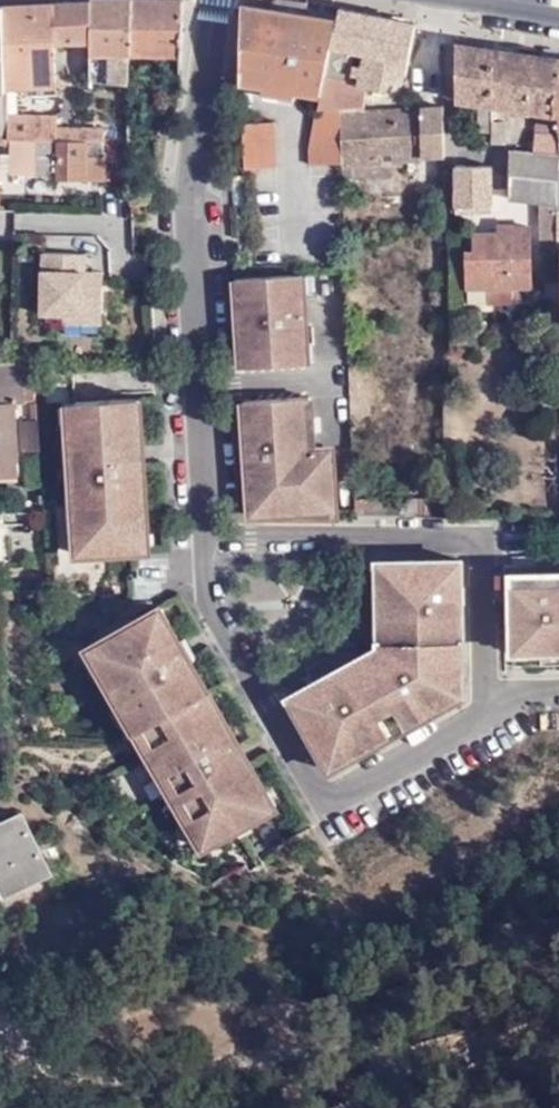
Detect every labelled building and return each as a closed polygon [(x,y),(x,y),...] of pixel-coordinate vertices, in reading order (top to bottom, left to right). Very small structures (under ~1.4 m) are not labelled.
[(132,0),(91,0),(91,1),(91,42),(91,53),(130,54),(132,0)] [(180,0),(132,0),(130,54),(179,55),(180,0)] [(73,42),(74,1),(2,5),(2,11),(5,87),(55,85),(55,43),(73,42)] [(91,42),(91,1),(74,1),(73,42),(91,42)] [(270,87),(272,10),(242,5),(243,83),(270,87)] [(318,107),(341,106),(363,105),(366,89),(357,86),(358,82),(345,80),(352,50),(364,53),(406,60),(412,38),(414,24),(341,7),(338,20),(328,63),(325,76),(321,95),(318,107)] [(328,63),(338,20),(272,10),(270,87),(321,95),(325,76),(328,63)] [(491,125),(491,106),(491,50),(458,45),(455,44),(456,101),(476,105),(477,134),(491,134),(491,146),(506,146),(506,125),(491,125)] [(491,50),(491,106),(537,114),(552,116),(558,66),(558,60),(491,50)] [(130,69),(130,54),(91,53),(89,81),(90,81),(99,81),(115,81),(129,82),(130,69)] [(357,86),(366,89),(385,93),(388,81),(401,82),(406,60),(364,53),(358,82),(357,86)] [(140,71),(130,69),(129,82),(128,103),(139,104),(140,71)] [(99,81),(90,81),(90,90),(99,90),(99,81)] [(128,103),(129,82),(115,81),(115,121),(127,121),(128,103)] [(343,164),(341,112),(341,106),(318,107),(317,107),(310,147),(312,165),(343,164)] [(443,158),(443,106),(363,111),(341,112),(343,164),(343,166),(352,166),(421,162),(421,158),(443,158)] [(509,202),(541,204),(542,205),(555,205),(555,197),(555,183),(556,182),(556,172),(558,172),(558,128),(558,118),(552,116),(537,114),(531,155),(509,153),(509,202)] [(58,115),(6,115),(7,141),(13,141),(36,141),(104,141),(104,128),(58,127),(58,115)] [(275,121),(244,122),(246,169),(278,166),(275,121)] [(117,180),(118,142),(118,141),(104,141),(36,141),(13,141),(11,174),(58,176),(58,178),(117,180)] [(352,181),(352,166),(343,166),(343,181),(352,181)] [(489,205),(489,192),(489,169),(454,169),(454,206),(489,205)] [(541,204),(540,247),(557,247),(556,228),(555,205),(542,205),(541,204)] [(454,206),(454,214),(490,214),(489,205),(454,206)] [(465,250),(465,286),(485,285),(510,285),(529,285),(528,225),(509,225),(509,223),(508,223),(508,231),(498,231),(473,231),(473,250),(465,250)] [(498,224),(498,231),(508,231),(508,223),(498,224)] [(293,274),(250,276),(254,366),(274,365),(299,364),(298,345),(292,345),(292,337),(297,337),(297,336),(304,336),(301,292),(295,293),(293,274)] [(254,366),(250,276),(233,278),(236,330),(248,330),(248,338),(236,338),(239,367),(254,366)] [(485,285),(485,301),(510,301),(510,285),(485,285)] [(248,330),(236,330),(236,338),(248,338),(248,330)] [(298,345),(304,345),(304,336),(297,336),(297,337),(292,337),(292,345),(298,345)] [(0,360),(0,461),(18,461),(17,402),(26,402),(27,385),(38,385),(36,360),(0,360)] [(258,442),(262,515),(267,516),(267,506),(289,507),(313,507),(314,516),(335,517),(330,447),(311,448),(309,427),(300,428),(300,416),(308,416),(307,396),(256,399),(258,430),(258,442)] [(74,554),(136,550),(135,532),(145,532),(140,459),(130,458),(129,445),(139,445),(136,398),(63,403),(74,554)] [(258,430),(256,399),(240,401),(242,430),(258,430)] [(300,428),(309,427),(308,416),(300,416),(300,428)] [(27,451),(43,451),(40,420),(24,421),(27,451)] [(243,441),(258,442),(258,430),(242,430),(243,441)] [(247,515),(262,515),(258,442),(243,441),(247,515)] [(140,459),(139,445),(129,445),(130,458),(140,459)] [(18,461),(0,461),(0,478),(19,477),(18,461)] [(551,487),(551,510),(558,510),(558,487),(551,487)] [(400,501),(354,500),(355,517),(400,517),(400,501)] [(429,517),(428,503),(417,503),(417,517),(429,517)] [(289,516),(289,507),(267,506),(267,516),(289,516)] [(289,516),(314,516),(313,507),(289,507),(289,516)] [(135,532),(136,550),(147,550),(145,532),(135,532)] [(452,621),(461,621),(458,561),(376,564),(377,605),(386,604),(387,624),(390,623),(452,621)] [(558,617),(558,574),(549,574),(548,580),(533,580),(533,574),(510,574),(510,619),(558,617)] [(377,605),(378,624),(387,624),(386,604),(377,605)] [(201,848),(234,829),(231,825),(246,816),(248,821),(266,810),(259,796),(264,792),(247,762),(245,764),(242,761),(239,763),(238,761),(229,766),(225,758),(240,749),(216,706),(213,708),(204,691),(206,689),(186,655),(178,660),(172,647),(179,642),(159,606),(93,642),(108,668),(101,673),(201,848)] [(510,619),(510,643),(537,643),(538,652),(558,652),(558,617),(510,619)] [(451,640),(452,621),(390,623),(391,641),(385,642),(385,651),(376,651),(377,664),(366,664),(358,668),(358,666),(326,684),(328,686),(318,692),(317,689),(290,704),(311,741),(329,769),(352,756),(351,753),(370,743),(366,734),(383,725),(378,716),(394,708),(403,725),(421,714),(420,711),(446,696),(446,677),(441,677),(441,662),(443,662),(444,639),(451,640)] [(387,624),(378,624),(378,641),(385,642),(391,641),(390,623),(387,624)] [(455,640),(451,640),(444,639),(443,662),(441,662),(441,677),(446,677),(446,696),(420,711),(421,714),(423,718),(455,700),(455,640)] [(86,646),(101,673),(108,668),(93,642),(86,646)] [(186,655),(179,642),(172,647),(178,660),(186,655)] [(537,643),(510,643),(509,652),(538,652),(537,643)] [(377,664),(376,651),(369,651),(354,660),(358,666),(358,668),(366,664),(377,664)] [(358,666),(354,660),(323,677),(326,684),(358,666)] [(326,684),(323,677),(313,682),(317,689),(326,684)] [(317,689),(313,682),(287,697),(290,704),(317,689)] [(328,686),(326,684),(317,689),(318,692),(328,686)] [(213,708),(216,706),(206,689),(204,691),(213,708)] [(366,734),(370,743),(371,746),(389,736),(383,725),(366,734)] [(327,770),(329,769),(311,741),(327,770)] [(245,764),(247,762),(240,749),(225,758),(229,766),(238,761),(239,763),(242,761),(245,764)] [(259,796),(266,810),(273,807),(264,792),(259,796)] [(49,872),(22,813),(0,823),(0,879),(6,892),(49,872)] [(231,825),(234,829),(248,821),(246,816),(231,825)]
